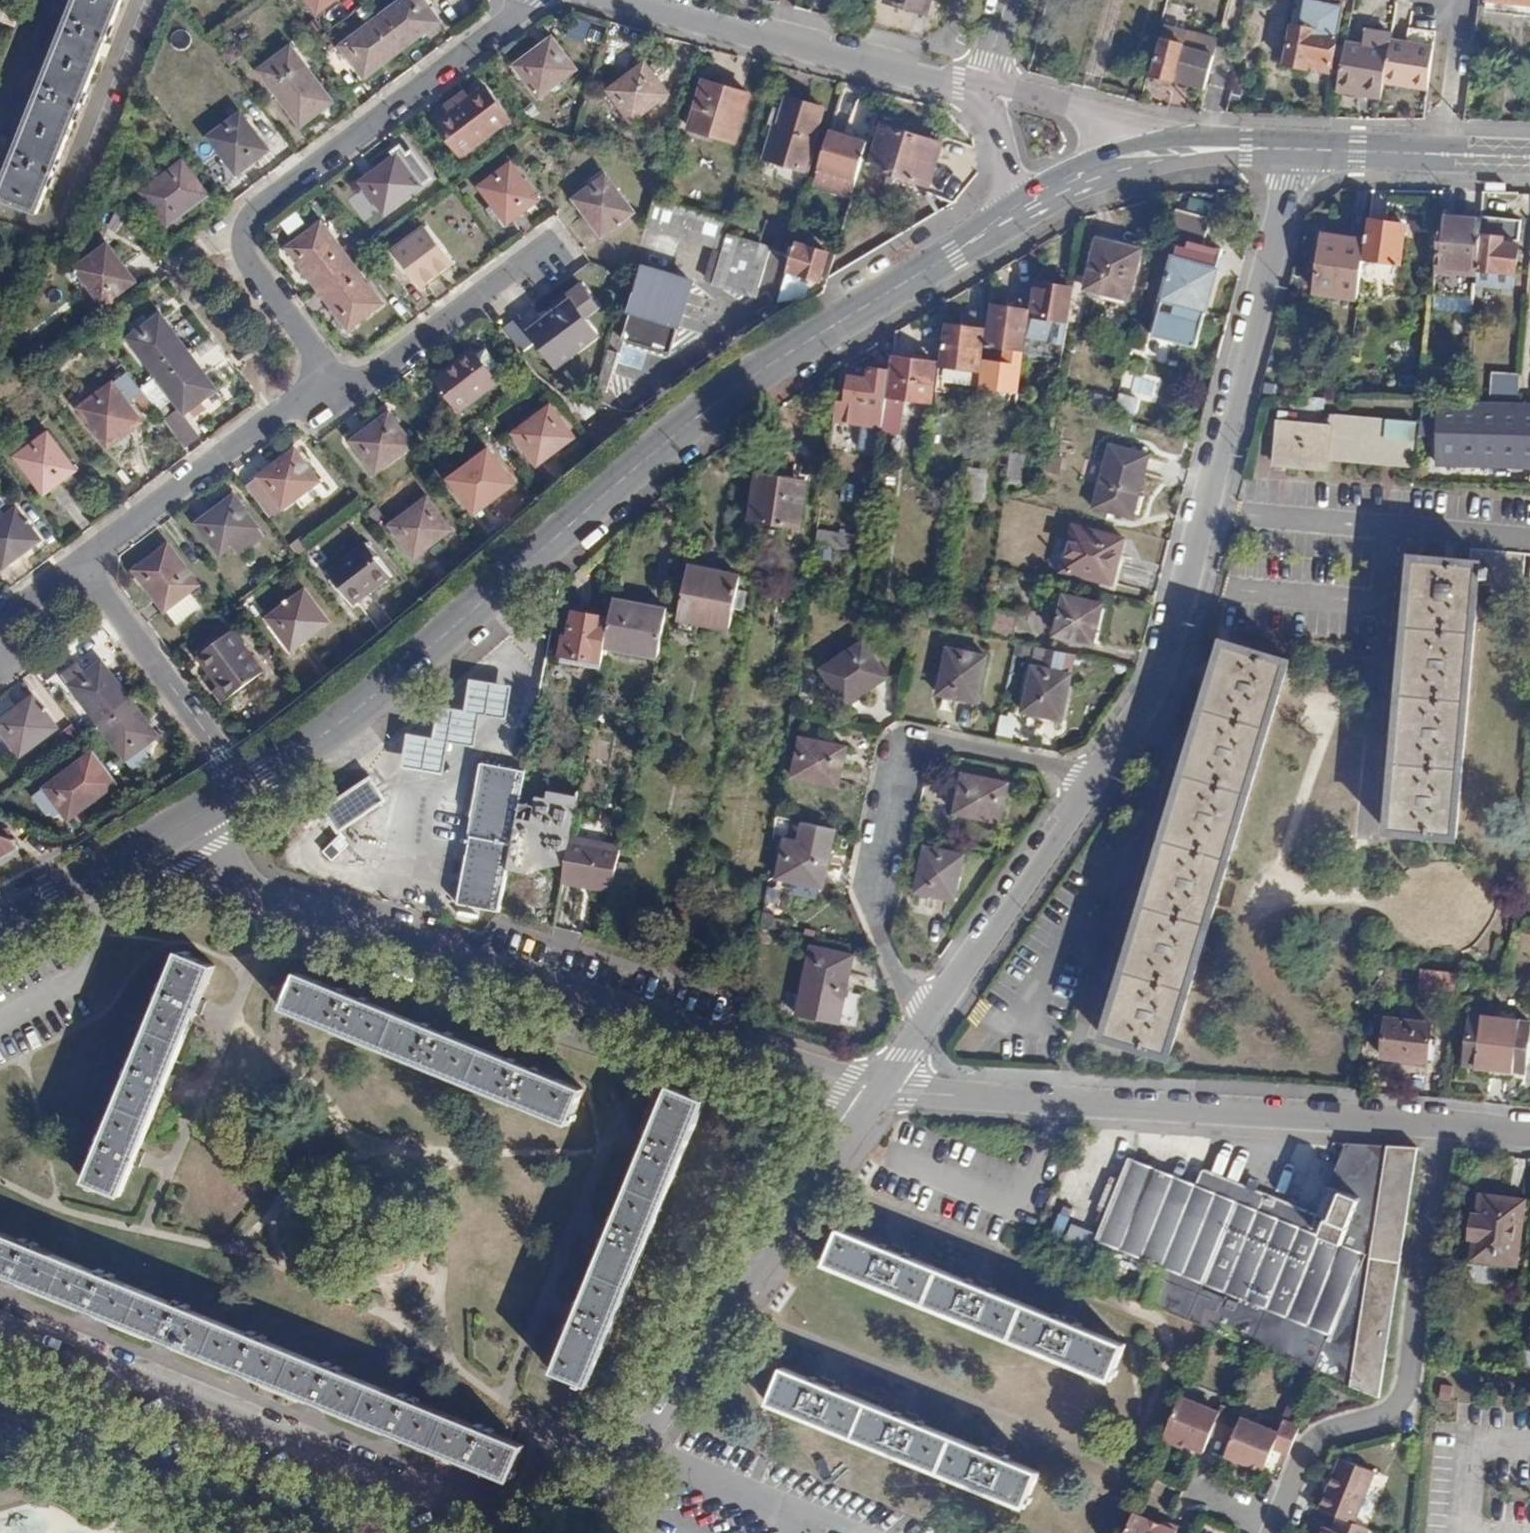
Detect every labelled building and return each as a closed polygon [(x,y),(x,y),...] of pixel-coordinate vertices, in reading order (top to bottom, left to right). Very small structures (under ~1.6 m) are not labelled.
[(0,162),(0,200),(36,214),(121,0),(64,0),(0,162)] [(314,12),(331,0),(305,0),(314,12)] [(379,18),(403,50),(440,22),(424,0),(404,0),(379,18)] [(926,14),(930,0),(881,0),(926,14)] [(1293,29),(1287,64),(1330,74),(1344,0),(1305,0),(1300,30),(1293,29)] [(1483,2),(1506,4),(1504,13),(1529,15),(1529,7),(1529,0),(1483,0),(1483,2)] [(365,78),(403,50),(379,18),(341,46),(365,78)] [(1187,34),(1165,27),(1151,76),(1154,81),(1167,85),(1173,81),(1174,76),(1206,85),(1213,57),(1183,49),(1187,34)] [(552,38),(516,66),(539,98),(576,70),(552,38)] [(1385,54),(1344,46),(1336,88),(1361,92),(1359,102),(1376,104),(1379,88),(1423,96),(1431,50),(1387,44),(1385,54)] [(665,95),(642,62),(603,92),(627,124),(665,95)] [(304,64),(272,88),(299,126),(331,103),(304,64)] [(746,98),(702,85),(688,127),(733,140),(746,98)] [(485,89),(437,125),(461,158),(509,121),(485,89)] [(821,107),(784,96),(776,122),(771,121),(762,153),(803,166),(821,107)] [(240,113),(208,137),(235,175),(268,152),(240,113)] [(843,133),(828,129),(817,166),(855,179),(867,141),(852,136),(853,133),(843,130),(843,133)] [(939,146),(881,130),(869,169),(927,186),(939,146)] [(404,151),(400,146),(392,152),(395,157),(359,184),(382,216),(432,179),(409,147),(404,151)] [(181,164),(143,193),(166,226),(206,198),(181,164)] [(508,164),(477,187),(502,225),(535,202),(508,164)] [(601,182),(570,207),(596,243),(629,219),(601,182)] [(715,249),(723,220),(653,199),(644,228),(715,249)] [(1180,214),(1178,224),(1204,227),(1205,217),(1180,214)] [(1475,279),(1483,219),(1441,214),(1435,276),(1475,279)] [(1522,218),(1483,214),(1483,219),(1475,279),(1472,310),(1499,312),(1502,281),(1511,283),(1512,272),(1516,268),(1522,218)] [(1369,217),(1366,240),(1360,281),(1405,288),(1414,223),(1369,217)] [(350,265),(322,228),(285,254),(313,292),(350,265)] [(424,228),(392,252),(419,290),(451,265),(424,228)] [(1360,281),(1366,240),(1326,234),(1316,289),(1358,296),(1360,281)] [(722,263),(712,260),(706,276),(718,280),(716,284),(749,294),(750,287),(757,289),(770,247),(731,236),(722,263)] [(1139,248),(1099,239),(1091,275),(1088,290),(1129,299),(1139,248)] [(825,250),(796,240),(788,266),(820,274),(825,250)] [(1221,253),(1178,241),(1154,332),(1198,344),(1221,253)] [(130,283),(104,247),(71,271),(98,308),(130,283)] [(377,301),(350,265),(313,292),(340,328),(377,301)] [(691,283),(643,268),(621,341),(671,355),(691,283)] [(1091,275),(1077,272),(1074,287),(1069,317),(1083,319),(1088,290),(1091,275)] [(1029,316),(1032,282),(1018,280),(1015,303),(992,301),(987,338),(1026,344),(1026,337),(1029,316)] [(1069,317),(1074,287),(1039,281),(1035,316),(1029,316),(1026,337),(1064,343),(1069,317)] [(583,292),(527,333),(553,368),(594,338),(580,319),(595,308),(583,292)] [(156,317),(124,341),(151,378),(184,354),(156,317)] [(982,328),(945,323),(939,361),(977,365),(982,328)] [(618,353),(609,350),(597,388),(607,391),(618,353)] [(468,353),(431,382),(455,414),(493,385),(468,353)] [(212,392),(184,354),(151,378),(179,416),(212,392)] [(934,360),(892,354),(889,371),(887,392),(929,399),(934,360)] [(1491,365),(1489,392),(1520,392),(1522,366),(1491,365)] [(887,392),(889,371),(866,369),(865,378),(850,376),(847,400),(837,399),(834,419),(882,426),(887,392)] [(1140,398),(1155,402),(1160,382),(1126,372),(1116,409),(1136,414),(1140,398)] [(134,422),(105,383),(74,406),(102,445),(134,422)] [(1442,392),(1439,457),(1529,458),(1529,392),(1520,392),(1489,392),(1442,392)] [(549,407),(511,435),(535,468),(573,439),(549,407)] [(1329,425),(1279,420),(1275,462),(1326,467),(1327,455),(1411,464),(1415,421),(1330,413),(1329,425)] [(386,416),(350,443),(374,475),(410,448),(386,416)] [(69,470),(41,431),(9,455),(37,493),(69,470)] [(1152,453),(1114,443),(1098,503),(1136,513),(1152,453)] [(290,449),(253,477),(276,509),(314,482),(290,449)] [(486,454),(449,482),(474,514),(510,486),(486,454)] [(964,500),(982,503),(987,471),(969,468),(964,500)] [(809,476),(759,469),(752,512),(802,519),(809,476)] [(229,495),(192,523),(216,555),(227,546),(234,556),(260,536),(229,495)] [(425,502),(387,530),(411,562),(448,534),(425,502)] [(0,517),(0,569),(35,542),(12,509),(0,517)] [(1126,539),(1075,526),(1064,571),(1105,581),(1112,555),(1121,557),(1126,539)] [(815,546),(847,551),(850,535),(818,529),(815,546)] [(363,548),(328,575),(352,608),(387,581),(363,548)] [(166,551),(133,575),(163,615),(164,614),(175,628),(200,609),(189,595),(195,590),(166,551)] [(1482,562),(1416,555),(1388,830),(1454,837),(1482,562)] [(737,574),(690,566),(682,610),(727,620),(737,574)] [(304,593),(266,621),(291,654),(328,625),(304,593)] [(1104,603),(1068,595),(1059,634),(1095,642),(1104,603)] [(666,607),(614,598),(610,616),(604,648),(656,658),(666,607)] [(1016,613),(988,608),(984,635),(1011,641),(1016,613)] [(604,648),(610,616),(572,610),(569,633),(563,632),(560,650),(603,658),(604,648)] [(854,637),(818,662),(848,704),(883,680),(854,637)] [(1225,643),(1105,1038),(1167,1057),(1286,662),(1225,643)] [(235,644),(203,668),(232,708),(265,684),(235,644)] [(985,656),(945,648),(936,692),(976,700),(985,656)] [(1076,654),(1045,648),(1041,667),(1031,665),(1021,710),(1063,719),(1076,654)] [(76,667),(60,678),(95,726),(126,701),(98,663),(82,675),(76,667)] [(0,719),(0,739),(14,758),(52,731),(28,698),(0,719)] [(154,739),(126,701),(95,726),(127,770),(143,759),(137,750),(154,739)] [(1012,738),(1016,720),(1001,717),(997,735),(1012,738)] [(847,749),(803,740),(795,778),(839,788),(847,749)] [(516,762),(483,756),(467,835),(470,836),(511,846),(526,764),(516,762)] [(102,796),(78,764),(41,793),(63,824),(102,796)] [(1003,780),(958,772),(950,814),(996,823),(1003,780)] [(387,801),(371,777),(323,809),(339,833),(387,801)] [(561,893),(568,854),(577,796),(551,791),(530,917),(555,923),(561,893)] [(795,842),(783,839),(774,879),(818,889),(830,828),(799,822),(795,842)] [(0,835),(0,855),(15,846),(12,839),(0,835)] [(350,844),(341,835),(323,852),(333,861),(350,844)] [(511,846),(470,836),(458,904),(499,912),(511,846)] [(967,856),(926,848),(917,887),(958,896),(967,856)] [(619,863),(568,854),(561,893),(586,898),(586,904),(610,908),(619,863)] [(770,943),(778,916),(764,912),(757,939),(770,943)] [(855,958),(811,949),(800,999),(844,1008),(855,958)] [(212,965),(177,951),(86,1181),(120,1195),(212,965)] [(1453,970),(1421,967),(1419,988),(1450,992),(1453,970)] [(581,1089),(298,973),(284,1008),(567,1124),(581,1089)] [(1473,1013),(1465,1062),(1525,1067),(1529,1026),(1529,1019),(1473,1013)] [(1430,1021),(1385,1016),(1381,1054),(1427,1058),(1430,1021)] [(704,1102),(669,1087),(552,1371),(587,1385),(704,1102)] [(1256,1214),(1132,1161),(1098,1238),(1152,1262),(1147,1274),(1151,1275),(1141,1300),(1209,1329),(1378,1400),(1418,1148),(1344,1144),(1312,1217),(1263,1196),(1256,1214)] [(1482,1196),(1479,1213),(1471,1212),(1467,1240),(1475,1241),(1473,1260),(1522,1267),(1529,1214),(1529,1203),(1482,1196)] [(1070,1222),(1066,1236),(1084,1243),(1089,1229),(1070,1222)] [(890,1250),(839,1229),(825,1263),(1113,1381),(1127,1347),(1073,1325),(982,1287),(890,1250)] [(0,1231),(0,1270),(20,1278),(101,1312),(166,1338),(241,1369),(320,1401),(394,1432),(467,1462),(513,1481),(527,1448),(0,1231)] [(1039,1473),(783,1368),(769,1402),(1025,1508),(1039,1473)] [(1225,1417),(1187,1401),(1169,1440),(1209,1457),(1216,1439),(1234,1447),(1244,1423),(1246,1419),(1227,1411),(1225,1417)] [(1280,1440),(1244,1423),(1234,1447),(1228,1462),(1266,1478),(1276,1455),(1291,1461),(1302,1433),(1286,1427),(1280,1440)] [(1319,1509),(1338,1516),(1354,1522),(1373,1470),(1340,1458),(1319,1509)] [(1324,1527),(1321,1532),(1367,1532),(1369,1528),(1354,1522),(1338,1516),(1333,1530),(1324,1527)] [(1138,1518),(1132,1532),(1173,1532),(1138,1518)]
